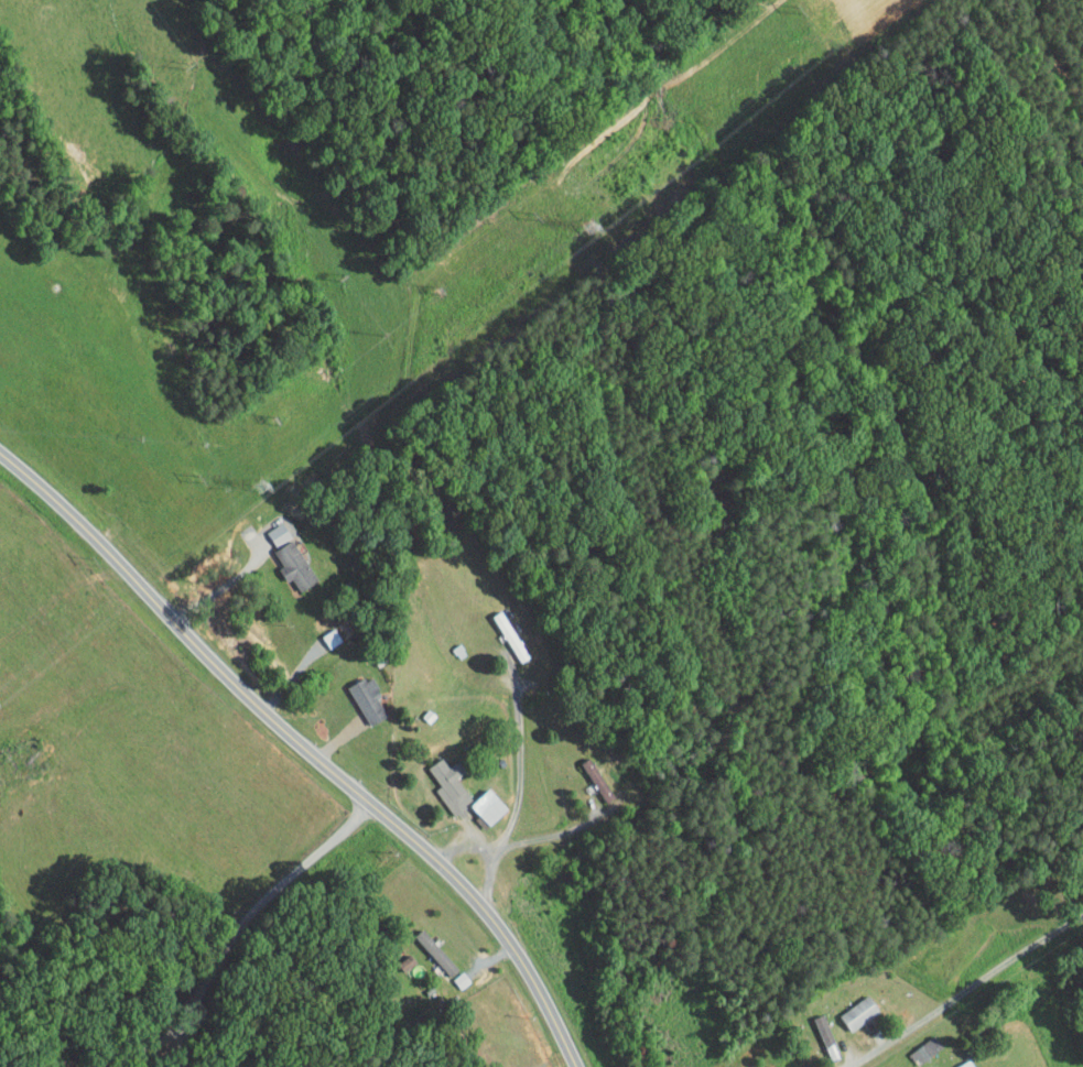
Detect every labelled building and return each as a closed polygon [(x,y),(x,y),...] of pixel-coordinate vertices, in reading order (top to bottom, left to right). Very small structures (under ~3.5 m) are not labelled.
[(266,540),(280,529),(269,515),(255,526),(266,540)] [(290,586),(309,573),(279,532),(262,545),(272,559),(267,562),(275,575),(280,572),(290,586)] [(330,633),(323,622),(311,630),(318,641),(330,633)] [(361,670),(339,679),(356,719),(377,710),(361,670)] [(461,793),(445,772),(454,765),(446,755),(438,761),(431,751),(417,761),(430,779),(424,783),(442,808),(461,793)] [(581,775),(595,795),(603,789),(589,769),(581,775)] [(478,820),(498,803),(479,781),(459,798),(478,820)] [(457,975),(451,965),(442,972),(448,981),(457,975)] [(841,1025),(870,1003),(857,987),(829,1008),(841,1025)] [(898,1044),(904,1056),(931,1042),(925,1029),(898,1044)]
